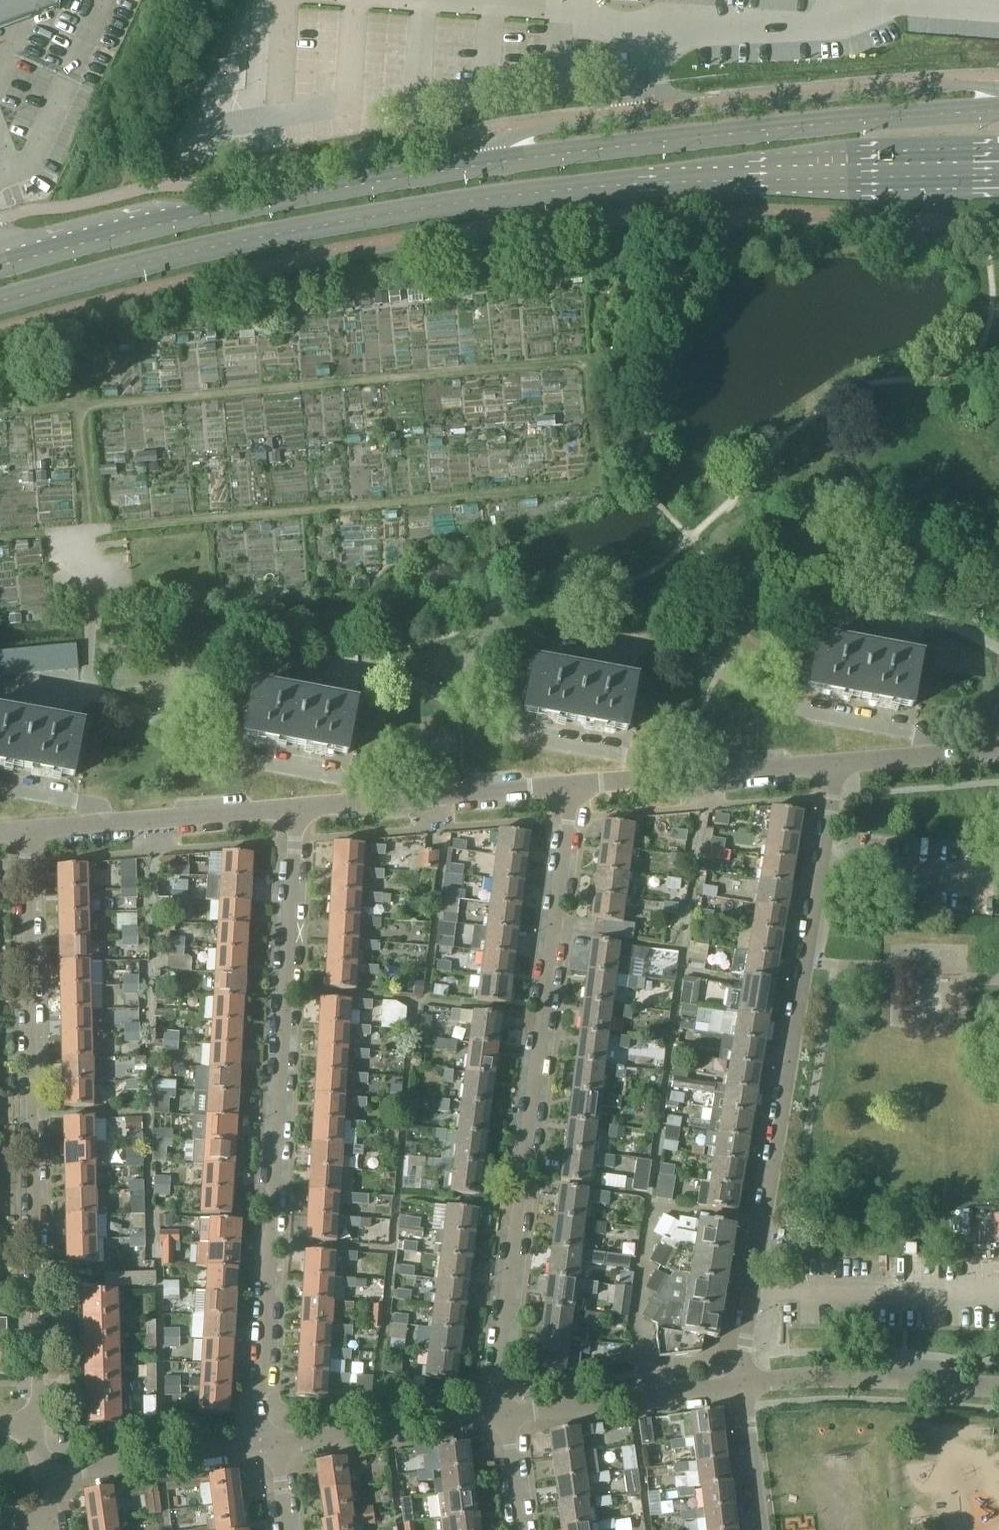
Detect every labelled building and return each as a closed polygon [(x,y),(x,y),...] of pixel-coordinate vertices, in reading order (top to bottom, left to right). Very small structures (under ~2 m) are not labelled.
[(59,9),(39,0),(0,0),(0,31),(59,9)] [(843,694),(860,698),(869,649),(817,639),(808,688),(830,692),(829,697),(842,699),(843,694)] [(76,644),(64,646),(66,670),(78,668),(76,644)] [(64,646),(52,647),(54,671),(66,670),(64,646)] [(52,647),(39,648),(42,672),(54,671),(52,647)] [(39,648),(27,649),(30,673),(42,672),(39,648)] [(30,673),(27,649),(15,650),(17,674),(30,673)] [(869,649),(860,698),(878,701),(877,706),(890,708),(891,703),(912,707),(921,658),(869,649)] [(15,650),(3,651),(5,675),(17,674),(15,650)] [(558,718),(576,721),(585,672),(533,663),(524,711),(545,715),(544,720),(558,723),(558,718)] [(585,672),(576,721),(593,724),(592,729),(605,731),(606,727),(627,731),(636,682),(585,672)] [(279,741),(296,744),(305,695),(253,686),(244,735),(266,739),(265,743),(278,746),(279,741)] [(305,695),(296,744),(313,747),(312,752),(326,755),(326,750),(348,754),(357,705),(305,695)] [(23,767),(32,718),(0,712),(0,768),(5,768),(6,764),(23,767)] [(32,718),(23,767),(40,770),(40,775),(53,777),(53,772),(75,776),(84,728),(32,718)] [(773,807),(768,832),(800,837),(804,813),(773,807)] [(732,816),(719,813),(717,822),(730,824),(732,816)] [(604,821),(601,846),(632,850),(635,825),(604,821)] [(500,830),(497,855),(528,859),(531,834),(500,830)] [(688,832),(674,830),(673,839),(686,841),(688,832)] [(768,832),(764,856),(796,861),(800,837),(768,832)] [(711,847),(724,850),(725,841),(712,839),(711,847)] [(453,840),(452,849),(466,851),(467,841),(453,840)] [(334,844),(333,868),(363,870),(364,845),(335,844),(334,844)] [(386,846),(372,845),(371,855),(386,856),(386,846)] [(601,846),(598,870),(629,874),(632,850),(601,846)] [(724,850),(711,847),(709,859),(729,863),(731,851),(724,850)] [(421,849),(421,851),(419,866),(435,867),(437,850),(421,849)] [(223,853),(222,877),(252,879),(253,854),(224,853),(223,853)] [(684,856),(671,854),(670,863),(683,865),(684,856)] [(497,855),(494,879),(525,883),(528,859),(497,855)] [(764,856),(761,880),(792,886),(796,861),(764,856)] [(137,860),(137,859),(121,861),(121,888),(137,888),(137,860)] [(721,864),(708,862),(707,871),(720,873),(721,864)] [(465,866),(450,864),(449,875),(463,877),(465,866)] [(87,866),(58,866),(59,891),(89,890),(88,866),(87,866)] [(190,866),(174,866),(173,875),(190,876),(190,866)] [(333,868),(332,892),(361,894),(363,870),(333,868)] [(385,870),(370,870),(370,879),(384,880),(385,870)] [(598,870),(595,894),(626,898),(629,874),(598,870)] [(208,876),(206,900),(220,901),(250,903),(252,879),(222,877),(208,876)] [(494,879),(490,903),(522,907),(525,883),(494,879)] [(680,890),(681,881),(668,879),(667,888),(680,890)] [(761,880),(757,904),(788,910),(792,886),(761,880)] [(704,887),(702,896),(717,898),(718,889),(704,887)] [(117,915),(137,914),(137,913),(137,888),(121,888),(122,898),(116,898),(117,915)] [(446,898),(460,899),(461,890),(447,888),(446,898)] [(172,899),(188,899),(188,890),(173,889),(172,899)] [(89,890),(59,891),(59,915),(89,914),(89,890)] [(332,892),(330,916),(360,918),(361,894),(332,892)] [(369,894),(369,902),(382,903),(383,895),(369,894)] [(595,894),(591,919),(605,921),(603,935),(633,939),(635,924),(623,923),(626,898),(595,894)] [(383,895),(382,903),(391,903),(391,895),(383,895)] [(460,899),(446,898),(443,897),(439,921),(443,922),(443,923),(457,924),(460,899)] [(172,899),(171,922),(180,922),(181,908),(187,908),(188,899),(172,899)] [(220,901),(219,925),(249,927),(250,903),(220,901)] [(679,904),(664,902),(663,913),(678,915),(679,904)] [(490,903),(487,927),(519,931),(522,907),(490,903)] [(757,904),(753,929),(784,934),(788,910),(757,904)] [(714,912),(700,910),(698,921),(713,923),(714,912)] [(89,914),(59,915),(60,939),(90,938),(89,914)] [(122,930),(122,937),(138,936),(137,914),(117,915),(117,930),(122,930)] [(330,916),(329,940),(359,942),(360,918),(330,916)] [(368,918),(367,927),(382,928),(382,918),(368,918)] [(219,925),(217,949),(247,951),(249,927),(219,925)] [(475,926),(472,950),(484,951),(516,956),(519,931),(487,927),(487,928),(475,926)] [(753,929),(749,953),(780,958),(784,934),(753,929)] [(710,936),(696,933),(694,943),(694,944),(709,947),(710,936)] [(138,960),(138,936),(122,937),(123,946),(117,946),(118,960),(138,960)] [(455,938),(441,936),(439,947),(454,949),(455,938)] [(170,937),(169,946),(185,947),(186,937),(170,937)] [(90,938),(60,939),(60,963),(90,962),(90,938)] [(329,940),(327,964),(357,966),(359,942),(329,940)] [(381,942),(366,941),(366,951),(380,952),(381,942)] [(592,941),(588,972),(629,977),(632,977),(634,959),(640,959),(641,948),(620,945),(620,944),(618,944),(594,941),(592,941)] [(690,942),(688,959),(693,959),(706,961),(707,960),(709,947),(694,944),(694,943),(690,942)] [(185,947),(169,946),(168,971),(184,971),(192,972),(193,958),(188,955),(184,955),(185,947)] [(217,949),(216,973),(246,975),(247,951),(217,949)] [(735,950),(731,974),(738,975),(738,976),(745,977),(746,977),(759,980),(761,980),(775,982),(776,982),(780,958),(749,953),(735,950)] [(484,951),(481,976),(512,980),(516,956),(484,951)] [(693,959),(691,968),(704,970),(706,961),(693,959)] [(452,962),(438,960),(436,971),(451,973),(452,962)] [(90,962),(60,963),(61,987),(91,986),(90,962)] [(327,964),(326,989),(356,990),(357,966),(327,964)] [(379,966),(364,966),(364,975),(379,976),(379,966)] [(588,972),(584,1002),(612,1005),(614,987),(627,989),(629,977),(588,972)] [(216,973),(214,997),(244,999),(246,975),(216,973)] [(123,976),(124,985),(125,985),(139,985),(139,976),(123,976)] [(481,976),(478,1001),(509,1005),(512,980),(481,976)] [(629,977),(627,989),(637,990),(637,989),(643,990),(644,979),(632,977),(629,977)] [(685,977),(680,1004),(691,1006),(696,979),(685,977)] [(773,993),(775,984),(744,979),(742,988),(721,984),(720,989),(728,990),(728,995),(727,995),(726,1003),(725,1011),(738,1013),(738,1012),(769,1018),(773,993)] [(416,981),(414,994),(422,995),(424,983),(416,981)] [(139,985),(125,985),(125,994),(139,994),(139,985)] [(167,985),(166,994),(182,995),(183,986),(167,985)] [(449,986),(435,985),(433,996),(448,997),(449,986)] [(91,986),(61,987),(62,1011),(92,1010),(91,986)] [(166,994),(166,1003),(182,1004),(182,995),(166,994)] [(214,997),(213,1021),(243,1023),(244,999),(214,997)] [(321,1000),(320,1024),(350,1026),(351,1011),(359,1011),(359,1009),(372,1009),(372,1002),(351,1000),(351,1002),(321,1000)] [(405,1030),(407,1009),(396,1003),(383,1002),(382,1028),(405,1030)] [(584,1002),(581,1031),(608,1035),(612,1005),(584,1002)] [(625,1006),(623,1019),(633,1020),(634,1008),(625,1006)] [(92,1010),(62,1011),(62,1035),(92,1034),(92,1010)] [(453,1010),(452,1022),(472,1025),(470,1043),(498,1047),(502,1016),(453,1010)] [(727,1012),(723,1036),(735,1038),(766,1043),(770,1019),(727,1012)] [(432,1018),(422,1016),(419,1036),(430,1037),(432,1018)] [(696,1021),(681,1019),(679,1030),(694,1032),(696,1021)] [(213,1021),(212,1045),(242,1047),(243,1023),(213,1021)] [(140,1024),(125,1025),(126,1033),(140,1033),(140,1024)] [(320,1024),(318,1048),(348,1050),(350,1026),(320,1024)] [(372,1027),(357,1026),(356,1035),(371,1036),(372,1027)] [(164,1030),(164,1041),(179,1042),(180,1032),(164,1030)] [(581,1031),(577,1061),(605,1065),(608,1035),(581,1031)] [(140,1033),(126,1033),(126,1042),(140,1042),(140,1033)] [(92,1034),(62,1035),(63,1059),(93,1058),(92,1034)] [(631,1037),(621,1036),(620,1049),(629,1050),(631,1037)] [(735,1038),(731,1062),(762,1067),(766,1043),(735,1038)] [(456,1054),(458,1041),(448,1040),(447,1053),(456,1054)] [(179,1042),(164,1041),(163,1050),(178,1051),(179,1042)] [(470,1043),(466,1073),(494,1076),(498,1047),(470,1043)] [(692,1045),(678,1043),(676,1054),(690,1056),(692,1045)] [(212,1045),(210,1069),(240,1071),(242,1047),(212,1045)] [(318,1048),(317,1072),(347,1074),(348,1050),(318,1048)] [(356,1050),(355,1059),(370,1060),(370,1051),(356,1050)] [(93,1058),(63,1059),(63,1083),(93,1082),(93,1058)] [(577,1061),(573,1091),(601,1094),(605,1065),(577,1061)] [(727,1086),(758,1091),(762,1067),(731,1062),(727,1086)] [(172,1064),(161,1065),(162,1077),(168,1077),(172,1074),(172,1064)] [(618,1066),(617,1078),(624,1079),(626,1067),(618,1066)] [(674,1067),(673,1077),(687,1079),(689,1069),(674,1067)] [(197,1068),(196,1092),(239,1095),(240,1071),(210,1069),(197,1068)] [(141,1069),(125,1069),(126,1082),(127,1081),(141,1081),(141,1069)] [(453,1084),(454,1071),(444,1070),(443,1083),(453,1084)] [(317,1072),(315,1096),(345,1098),(347,1074),(317,1072)] [(466,1073),(462,1102),(491,1106),(494,1076),(466,1073)] [(354,1074),(354,1083),(368,1084),(369,1075),(354,1074)] [(673,1078),(672,1087),(714,1093),(715,1085),(673,1078)] [(161,1079),(160,1089),(176,1090),(177,1081),(161,1079)] [(141,1081),(127,1081),(127,1090),(141,1090),(141,1081)] [(93,1082),(63,1083),(64,1107),(94,1107),(93,1082)] [(402,1102),(403,1085),(391,1084),(390,1101),(402,1102)] [(717,1084),(713,1108),(754,1115),(758,1091),(727,1086),(717,1084)] [(160,1089),(160,1099),(176,1100),(176,1090),(160,1089)] [(573,1091),(569,1121),(597,1124),(599,1107),(622,1110),(624,1097),(601,1094),(573,1091)] [(686,1093),(671,1091),(669,1102),(679,1104),(684,1104),(686,1093)] [(196,1092),(194,1116),(237,1119),(239,1095),(196,1092)] [(315,1096),(314,1120),(344,1122),(345,1098),(315,1096)] [(367,1099),(353,1098),(352,1107),(367,1108),(367,1099)] [(415,1098),(413,1111),(434,1113),(435,1101),(415,1098)] [(449,1113),(450,1101),(441,1100),(439,1112),(449,1113)] [(646,1101),(644,1114),(657,1116),(659,1103),(646,1101)] [(462,1102),(458,1132),(487,1136),(491,1106),(462,1102)] [(667,1102),(666,1109),(677,1111),(679,1104),(669,1102),(667,1102)] [(713,1108),(709,1133),(719,1134),(750,1139),(754,1115),(713,1108)] [(194,1116),(193,1140),(195,1140),(236,1143),(237,1119),(194,1116)] [(408,1126),(418,1128),(420,1118),(409,1117),(408,1126)] [(683,1119),(668,1117),(667,1126),(681,1128),(683,1119)] [(142,1118),(130,1118),(130,1130),(142,1129),(142,1118)] [(94,1119),(64,1119),(65,1144),(105,1143),(106,1143),(106,1119),(94,1119)] [(314,1120),(312,1144),(342,1146),(344,1122),(314,1120)] [(569,1121),(565,1150),(593,1154),(597,1124),(569,1121)] [(352,1122),(351,1130),(364,1131),(365,1123),(352,1122)] [(366,1123),(366,1132),(378,1132),(378,1123),(366,1123)] [(610,1125),(608,1138),(617,1139),(617,1135),(632,1137),(633,1128),(610,1125)] [(667,1126),(665,1136),(680,1138),(681,1128),(667,1126)] [(159,1129),(158,1139),(174,1139),(174,1130),(159,1129)] [(447,1130),(437,1129),(435,1142),(445,1143),(447,1130)] [(127,1133),(127,1143),(143,1143),(143,1132),(127,1133)] [(458,1132),(455,1162),(483,1166),(487,1136),(458,1132)] [(719,1134),(715,1158),(746,1163),(750,1139),(719,1134)] [(173,1149),(174,1139),(158,1139),(158,1148),(173,1149)] [(679,1142),(664,1139),(663,1150),(677,1152),(679,1142)] [(195,1140),(194,1164),(204,1165),(234,1167),(236,1143),(195,1140)] [(105,1143),(65,1144),(65,1168),(95,1167),(106,1167),(105,1143)] [(416,1157),(417,1144),(406,1143),(405,1156),(416,1157)] [(312,1144),(311,1168),(341,1170),(342,1155),(350,1155),(350,1154),(363,1154),(364,1147),(342,1146),(312,1144)] [(565,1150),(562,1181),(589,1185),(592,1166),(614,1169),(615,1157),(593,1154),(565,1150)] [(715,1158),(711,1182),(742,1187),(746,1163),(715,1158)] [(433,1159),(431,1171),(453,1174),(451,1193),(479,1196),(483,1166),(455,1162),(433,1159)] [(652,1161),(651,1161),(637,1159),(634,1180),(625,1179),(624,1188),(633,1189),(632,1190),(648,1192),(652,1161)] [(661,1164),(659,1175),(674,1177),(676,1166),(661,1164)] [(204,1165),(203,1189),(233,1191),(234,1167),(204,1165)] [(95,1167),(65,1168),(66,1192),(96,1191),(95,1167)] [(311,1168),(310,1192),(350,1194),(352,1170),(341,1170),(311,1168)] [(676,1177),(674,1177),(659,1175),(656,1198),(672,1201),(676,1177)] [(156,1177),(155,1186),(170,1187),(171,1178),(156,1177)] [(128,1182),(129,1190),(144,1189),(144,1181),(128,1182)] [(701,1181),(697,1205),(738,1212),(742,1187),(711,1182),(701,1181)] [(155,1186),(155,1195),(169,1196),(170,1187),(155,1186)] [(561,1187),(557,1218),(585,1221),(587,1203),(608,1205),(610,1193),(561,1187)] [(129,1190),(129,1199),(123,1199),(123,1215),(144,1214),(144,1199),(145,1199),(144,1189),(129,1190)] [(203,1189),(201,1213),(231,1215),(233,1191),(203,1189)] [(96,1191),(66,1192),(67,1216),(97,1215),(96,1191)] [(310,1192),(308,1216),(338,1218),(339,1203),(369,1204),(369,1195),(350,1194),(310,1192)] [(447,1207),(444,1231),(476,1235),(479,1211),(447,1207)] [(97,1215),(67,1216),(67,1240),(97,1239),(97,1215)] [(662,1237),(659,1243),(731,1255),(735,1226),(680,1217),(679,1223),(664,1215),(655,1232),(662,1237)] [(308,1216),(307,1240),(337,1242),(338,1227),(346,1228),(346,1227),(371,1228),(371,1220),(338,1218),(308,1216)] [(407,1217),(406,1227),(420,1229),(421,1219),(407,1217)] [(200,1218),(199,1236),(201,1236),(200,1243),(240,1246),(241,1221),(211,1219),(200,1218)] [(557,1218),(553,1247),(581,1251),(585,1221),(557,1218)] [(598,1223),(597,1234),(605,1235),(606,1224),(598,1223)] [(420,1229),(406,1227),(400,1226),(398,1235),(427,1239),(429,1230),(420,1229)] [(130,1229),(130,1237),(145,1238),(145,1228),(130,1229)] [(436,1244),(434,1255),(441,1256),(473,1260),(476,1235),(444,1231),(443,1245),(436,1244)] [(179,1232),(160,1233),(160,1242),(164,1242),(179,1242),(179,1232)] [(130,1248),(146,1248),(145,1238),(130,1237),(130,1248)] [(97,1239),(67,1240),(68,1265),(98,1264),(97,1239)] [(418,1243),(404,1241),(403,1252),(417,1253),(418,1243)] [(905,1241),(905,1256),(920,1256),(920,1241),(905,1241)] [(179,1251),(179,1242),(164,1242),(164,1251),(179,1251)] [(199,1243),(198,1267),(208,1268),(238,1270),(240,1246),(200,1243),(199,1243)] [(673,1273),(673,1274),(726,1282),(731,1255),(659,1243),(649,1260),(673,1273)] [(553,1247),(549,1277),(577,1281),(577,1280),(579,1262),(604,1266),(605,1254),(581,1251),(553,1247)] [(306,1252),(305,1276),(334,1278),(336,1253),(306,1252)] [(344,1252),(343,1260),(356,1261),(357,1253),(344,1252)] [(441,1256),(438,1280),(470,1284),(473,1260),(441,1256)] [(415,1267),(401,1265),(400,1276),(414,1277),(415,1267)] [(208,1268),(207,1292),(237,1294),(238,1270),(208,1268)] [(652,1297),(651,1299),(722,1310),(726,1282),(673,1274),(671,1278),(656,1270),(646,1288),(656,1294),(654,1299),(652,1297)] [(139,1272),(131,1273),(131,1285),(139,1285),(139,1272)] [(147,1272),(139,1272),(139,1285),(148,1285),(147,1272)] [(155,1272),(147,1272),(148,1285),(156,1285),(156,1272),(155,1272)] [(106,1286),(114,1286),(114,1273),(106,1273),(106,1286)] [(122,1273),(114,1273),(114,1286),(123,1286),(122,1273)] [(131,1273),(122,1273),(123,1286),(131,1285),(131,1273)] [(305,1276),(303,1300),(333,1302),(333,1301),(334,1278),(305,1276)] [(549,1277),(545,1307),(573,1310),(584,1312),(586,1294),(597,1295),(598,1283),(577,1280),(577,1281),(549,1277)] [(342,1278),(342,1286),(355,1287),(355,1279),(342,1278)] [(355,1279),(355,1287),(366,1287),(367,1280),(355,1279)] [(425,1294),(424,1303),(435,1304),(466,1308),(470,1284),(438,1280),(436,1295),(425,1294)] [(179,1281),(164,1282),(164,1290),(179,1290),(179,1281)] [(617,1285),(614,1305),(629,1307),(630,1306),(632,1288),(617,1285)] [(412,1291),(397,1289),(396,1300),(411,1302),(412,1291)] [(179,1290),(164,1290),(164,1299),(179,1299),(179,1290)] [(118,1291),(83,1292),(87,1424),(99,1423),(105,1423),(121,1423),(121,1411),(130,1411),(130,1399),(121,1400),(118,1291)] [(196,1291),(195,1315),(205,1316),(235,1317),(237,1294),(207,1292),(196,1291)] [(717,1338),(722,1310),(651,1299),(642,1316),(658,1325),(657,1329),(656,1337),(658,1357),(702,1352),(705,1337),(717,1338)] [(303,1300),(302,1324),(332,1326),(332,1312),(341,1312),(341,1311),(354,1312),(355,1303),(333,1301),(333,1302),(303,1300)] [(435,1304),(432,1328),(463,1332),(466,1308),(435,1304)] [(545,1307),(542,1337),(569,1340),(573,1310),(545,1307)] [(595,1312),(586,1311),(585,1324),(594,1325),(595,1312)] [(409,1315),(394,1314),(393,1324),(408,1326),(409,1315)] [(205,1316),(204,1340),(234,1341),(235,1317),(205,1316)] [(383,1319),(369,1318),(369,1328),(382,1329),(383,1319)] [(156,1320),(147,1321),(147,1335),(156,1334),(156,1320)] [(302,1324),(300,1348),(330,1350),(332,1326),(302,1324)] [(354,1327),(339,1326),(338,1335),(353,1336),(354,1327)] [(432,1328),(429,1352),(460,1356),(463,1332),(432,1328)] [(180,1330),(165,1330),(165,1338),(180,1338),(180,1330)] [(156,1334),(147,1335),(147,1348),(156,1348),(156,1334)] [(542,1337),(538,1367),(566,1371),(580,1369),(581,1354),(583,1342),(569,1340),(542,1337)] [(180,1338),(165,1338),(165,1347),(180,1347),(180,1338)] [(406,1339),(392,1338),(390,1349),(405,1350),(406,1339)] [(204,1340),(202,1364),(232,1365),(234,1341),(204,1340)] [(583,1342),(581,1354),(589,1355),(591,1343),(583,1342)] [(300,1348),(299,1372),(329,1374),(329,1361),(338,1361),(338,1359),(352,1360),(352,1351),(330,1350),(300,1348)] [(423,1368),(422,1376),(426,1377),(427,1377),(457,1381),(460,1356),(429,1352),(427,1368),(423,1368)] [(190,1378),(190,1387),(201,1388),(231,1389),(232,1365),(202,1364),(201,1379),(190,1378)] [(389,1364),(388,1372),(401,1374),(402,1365),(389,1364)] [(156,1365),(147,1365),(147,1378),(157,1378),(156,1365)] [(299,1372),(297,1397),(326,1398),(327,1398),(328,1384),(336,1385),(337,1383),(350,1384),(350,1375),(329,1374),(299,1372)] [(372,1398),(374,1377),(357,1375),(355,1396),(372,1398)] [(157,1378),(147,1378),(148,1391),(157,1391),(157,1378)] [(180,1378),(165,1378),(165,1386),(180,1386),(180,1378)] [(180,1386),(165,1386),(166,1395),(181,1395),(180,1386)] [(201,1388),(199,1412),(229,1414),(231,1389),(201,1388)] [(156,1417),(156,1397),(144,1397),(144,1417),(156,1417)] [(721,1410),(668,1417),(669,1425),(681,1424),(683,1439),(724,1435),(721,1410)] [(650,1419),(639,1420),(641,1441),(652,1440),(650,1419)] [(603,1424),(550,1431),(553,1456),(583,1452),(581,1437),(604,1434),(603,1424)] [(683,1439),(670,1441),(671,1450),(686,1448),(694,1447),(696,1462),(727,1458),(724,1435),(683,1439)] [(431,1456),(423,1457),(425,1472),(433,1471),(433,1472),(441,1471),(471,1467),(468,1442),(438,1446),(430,1447),(431,1456)] [(621,1448),(624,1471),(638,1469),(635,1446),(621,1448)] [(431,1456),(430,1447),(415,1449),(416,1457),(423,1457),(431,1456)] [(583,1452),(553,1456),(556,1481),(594,1476),(594,1475),(599,1475),(596,1451),(583,1452)] [(365,1455),(353,1456),(354,1466),(367,1464),(365,1455)] [(344,1458),(317,1462),(321,1492),(349,1489),(345,1458),(344,1458)] [(696,1462),(673,1465),(674,1474),(697,1471),(699,1486),(701,1486),(729,1482),(727,1458),(696,1462)] [(471,1467),(441,1471),(444,1494),(444,1495),(474,1491),(471,1467)] [(417,1473),(418,1482),(434,1480),(433,1471),(425,1472),(417,1473)] [(211,1475),(210,1475),(213,1506),(241,1503),(238,1472),(237,1472),(211,1475)] [(599,1475),(594,1475),(594,1476),(595,1484),(611,1482),(610,1473),(599,1475)] [(201,1476),(166,1480),(167,1490),(202,1485),(201,1476)] [(594,1476),(556,1481),(559,1504),(587,1500),(588,1501),(589,1501),(587,1485),(595,1484),(594,1476)] [(156,1481),(120,1485),(122,1496),(157,1492),(156,1481)] [(729,1482),(701,1486),(703,1509),(734,1506),(731,1482),(729,1482)] [(679,1498),(695,1496),(694,1486),(678,1488),(679,1498)] [(112,1488),(85,1492),(89,1522),(117,1519),(113,1488),(112,1488)] [(349,1489),(321,1492),(325,1521),(326,1522),(351,1519),(351,1520),(353,1519),(349,1489)] [(444,1494),(438,1495),(440,1519),(477,1515),(476,1514),(474,1491),(444,1495),(444,1494)] [(611,1496),(595,1499),(596,1508),(612,1506),(611,1496)] [(559,1505),(557,1505),(560,1528),(591,1523),(588,1501),(587,1500),(559,1504),(559,1505)] [(661,1502),(649,1503),(651,1516),(663,1514),(661,1502)] [(213,1506),(216,1529),(244,1529),(241,1503),(213,1506)] [(403,1523),(413,1522),(410,1505),(401,1506),(403,1523)] [(681,1512),(682,1521),(704,1519),(706,1529),(733,1529),(737,1529),(734,1506),(703,1509),(681,1512)] [(360,1508),(361,1517),(374,1515),(373,1507),(360,1508)] [(440,1519),(442,1529),(480,1529),(478,1513),(476,1514),(477,1515),(440,1519)] [(375,1524),(374,1515),(361,1517),(362,1526),(375,1524)] [(89,1522),(90,1529),(119,1529),(117,1519),(89,1522)] [(323,1521),(324,1529),(352,1529),(351,1520),(351,1519),(326,1522),(325,1521),(323,1521)] [(599,1522),(600,1529),(612,1529),(615,1529),(614,1520),(599,1522)]
